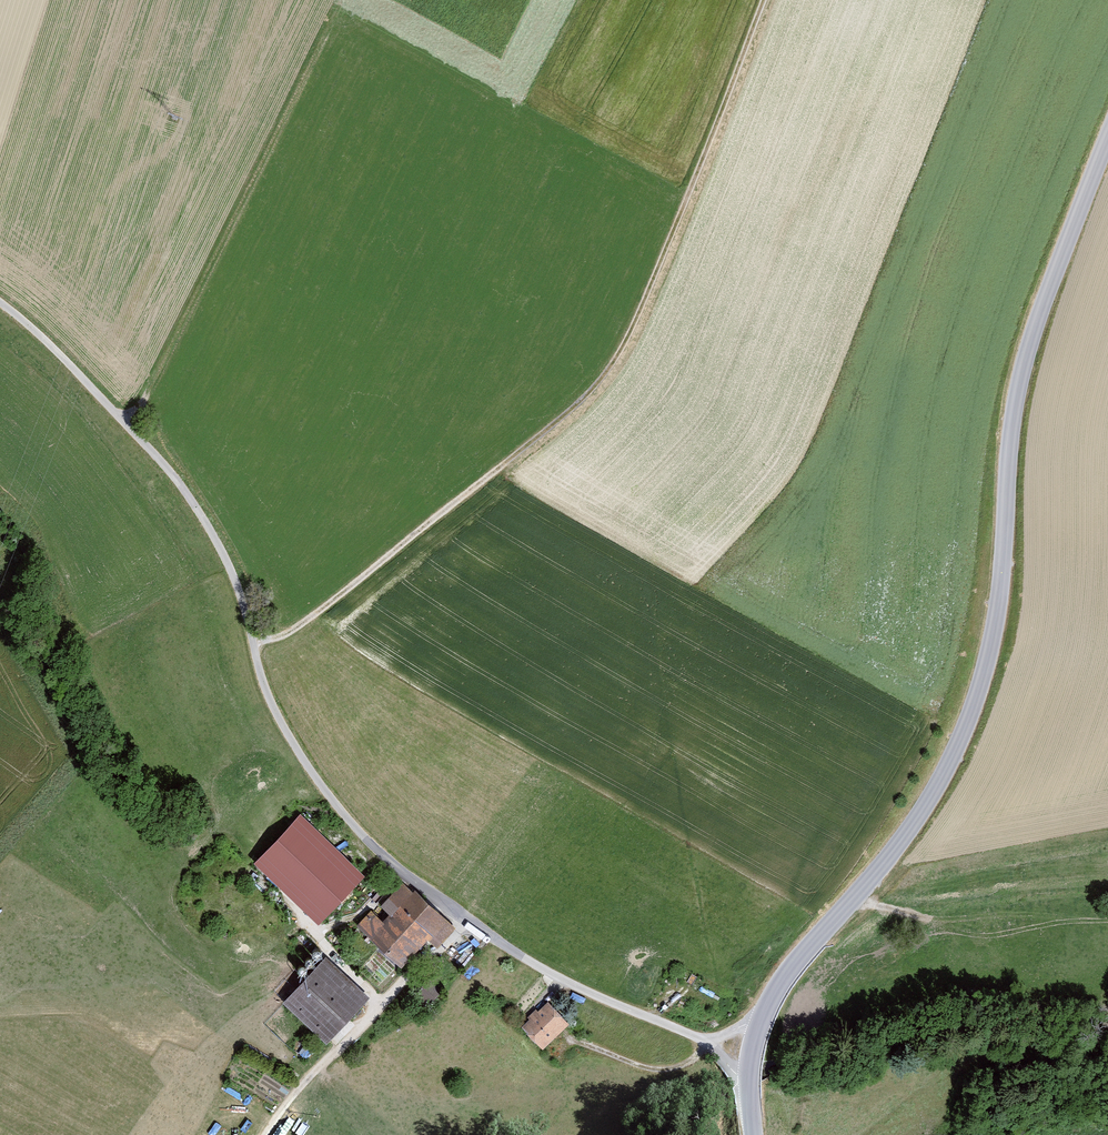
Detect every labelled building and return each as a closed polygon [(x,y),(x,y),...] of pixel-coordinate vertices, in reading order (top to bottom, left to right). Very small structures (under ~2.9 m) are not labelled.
[(259,866),(323,929),(369,882),(304,820),(259,866)] [(359,923),(401,964),(428,936),(437,944),(455,925),(415,887),(413,889),(403,880),(379,905),(389,914),(384,919),(373,909),(359,923)] [(289,1008),(332,1047),(374,1002),(330,962),(289,1008)] [(525,1026),(547,1051),(572,1029),(550,1004),(525,1026)]
